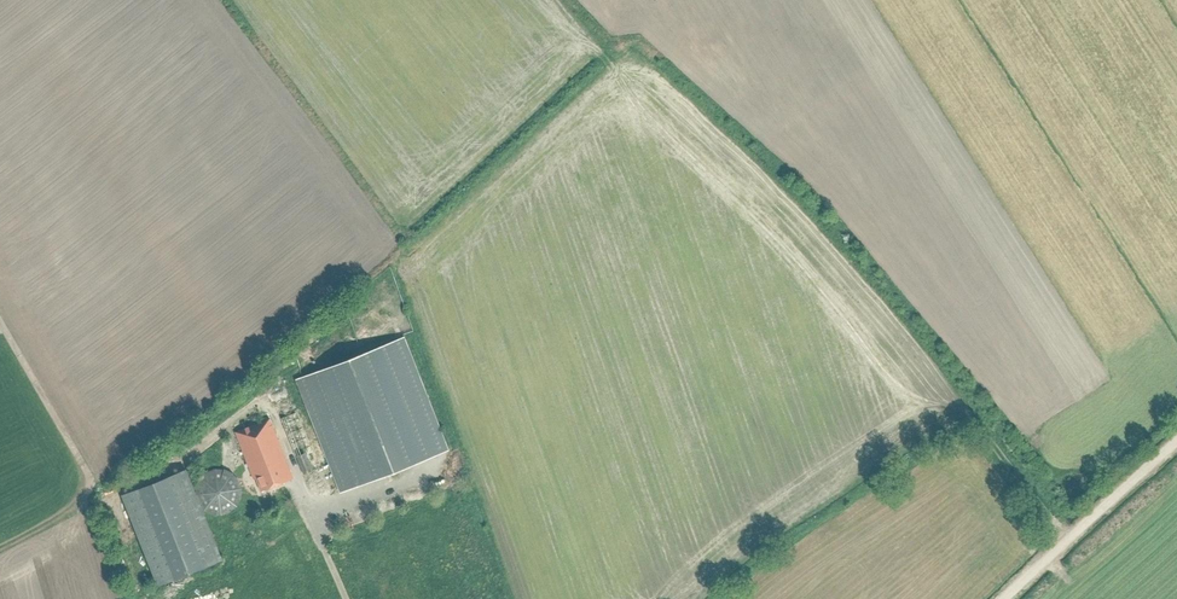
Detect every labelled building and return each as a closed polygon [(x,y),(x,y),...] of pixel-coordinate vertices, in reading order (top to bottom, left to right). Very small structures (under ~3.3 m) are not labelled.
[(340,492),(449,449),(404,336),(295,379),(340,492)] [(347,349),(384,344),(383,339),(347,344),(347,349)] [(269,418),(234,432),(253,479),(255,478),(261,491),(293,478),(269,418)] [(426,461),(417,465),(420,471),(428,467),(426,461)] [(226,468),(218,467),(209,470),(202,477),(198,485),(198,494),(201,503),(206,509),(215,513),(224,514),(233,511),(239,505),(243,497),(244,488),(241,479),(235,472),(226,468)] [(186,468),(121,494),(157,585),(223,559),(195,491),(186,468)]
